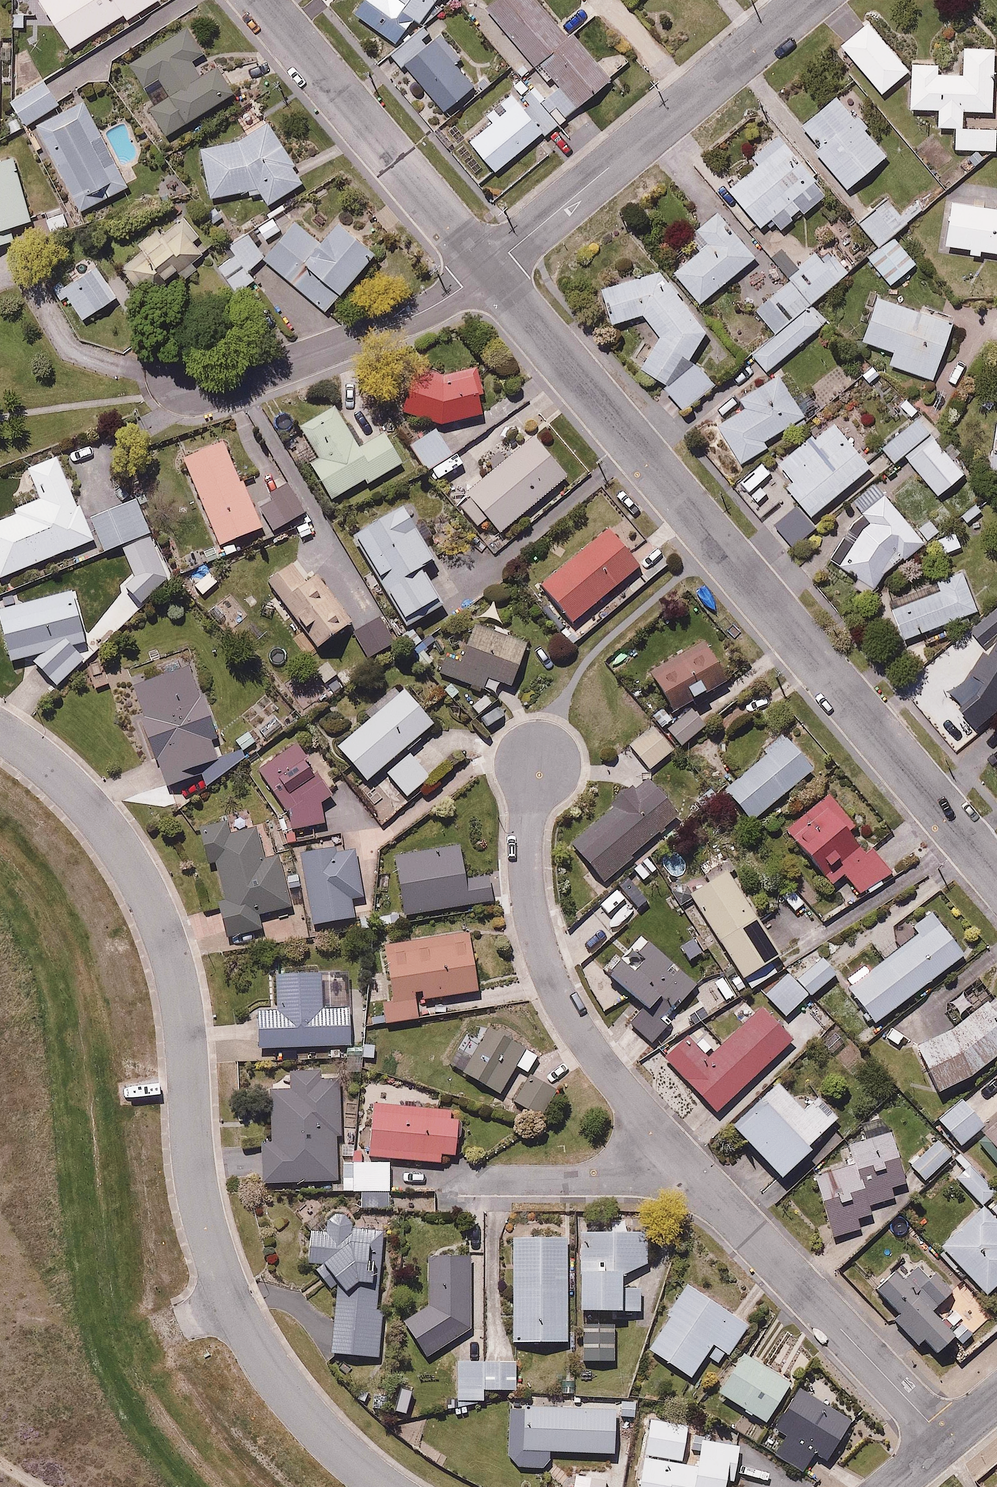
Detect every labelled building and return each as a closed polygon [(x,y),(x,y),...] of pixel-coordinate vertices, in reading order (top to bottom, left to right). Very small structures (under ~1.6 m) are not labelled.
[(127,12),(133,21),(164,1),(163,0),(42,0),(72,47),(127,12)] [(436,0),(389,0),(420,23),(436,0)] [(546,0),(497,0),(490,7),(561,86),(550,96),(568,116),(627,63),(609,41),(594,54),(546,0)] [(867,18),(838,43),(881,92),(909,67),(867,18)] [(169,133),(238,90),(221,63),(207,71),(195,53),(206,45),(192,22),(133,59),(153,91),(167,82),(173,91),(151,104),(169,133)] [(431,22),(395,52),(446,111),(487,76),(444,26),(438,31),(431,22)] [(992,36),(992,44),(964,45),(965,72),(941,74),(940,59),(910,60),(912,109),(937,108),(938,127),(956,126),(957,150),(996,148),(996,144),(996,122),(980,123),(980,110),(996,109),(995,61),(996,61),(996,36),(992,36)] [(66,99),(49,74),(14,99),(31,123),(66,99)] [(888,153),(836,93),(796,127),(849,188),(888,153)] [(498,174),(564,118),(546,96),(531,109),(519,95),(468,137),(498,174)] [(89,97),(39,121),(83,210),(132,187),(89,97)] [(273,118),(234,140),(204,145),(212,197),(262,189),(268,200),(307,177),(273,118)] [(826,189),(780,133),(751,157),(758,166),(731,188),(760,224),(783,205),(792,216),(826,189)] [(18,152),(0,156),(0,244),(19,239),(16,225),(34,221),(18,152)] [(967,255),(984,257),(984,252),(996,254),(996,203),(947,196),(939,250),(955,253),(956,247),(968,249),(967,255)] [(907,220),(889,198),(859,222),(877,244),(907,220)] [(757,252),(718,210),(695,231),(706,243),(673,273),(701,304),(757,252)] [(286,229),(273,212),(259,223),(272,240),(286,229)] [(330,310),(380,249),(341,217),(324,238),(300,218),(267,258),(330,310)] [(180,246),(156,222),(139,240),(148,249),(134,264),(149,278),(180,246)] [(268,253),(251,229),(230,244),(237,253),(219,265),(238,291),(257,278),(249,267),(268,253)] [(896,233),(867,256),(891,286),(920,264),(896,233)] [(845,273),(822,244),(786,273),(791,278),(810,302),(845,273)] [(121,293),(99,261),(62,286),(84,318),(121,293)] [(708,326),(658,266),(600,284),(611,320),(640,311),(660,336),(637,355),(682,410),(717,382),(693,353),(708,326)] [(810,302),(791,278),(756,306),(774,330),(810,302)] [(877,294),(861,338),(894,350),(889,364),(934,380),(955,321),(877,294)] [(827,323),(810,302),(774,330),(750,349),(767,371),(827,323)] [(441,423),(485,413),(475,367),(443,374),(418,364),(401,407),(441,423)] [(766,437),(806,411),(779,370),(739,396),(746,407),(717,426),(741,462),(770,444),(766,437)] [(337,405),(303,424),(322,458),(313,464),(335,502),(406,461),(387,429),(360,445),(337,405)] [(905,452),(939,493),(967,469),(919,412),(881,444),(895,461),(905,452)] [(811,514),(872,461),(831,413),(777,459),(792,477),(785,483),(811,514)] [(436,426),(411,443),(429,471),(454,455),(436,426)] [(573,473),(536,431),(456,502),(476,526),(488,516),(504,534),(573,473)] [(231,438),(186,456),(222,547),(267,529),(231,438)] [(96,541),(62,455),(31,467),(43,498),(0,515),(0,578),(96,541)] [(310,510),(286,474),(265,488),(273,500),(261,508),(277,532),(310,510)] [(917,524),(885,487),(859,509),(874,526),(843,552),(873,587),(942,527),(930,513),(917,524)] [(142,494),(92,516),(108,555),(158,533),(142,494)] [(407,501),(356,532),(410,619),(445,597),(425,565),(441,555),(407,501)] [(646,568),(611,524),(540,580),(575,624),(646,568)] [(296,560),(270,579),(319,649),(357,622),(317,566),(306,574),(296,560)] [(204,598),(223,581),(208,564),(189,581),(204,598)] [(979,607),(964,565),(935,576),(939,587),(890,606),(901,636),(979,607)] [(15,659),(27,656),(60,685),(86,653),(74,644),(88,640),(75,588),(1,607),(15,659)] [(972,628),(983,641),(996,631),(996,608),(972,628)] [(417,624),(401,636),(423,665),(439,653),(417,624)] [(533,645),(473,624),(465,647),(451,642),(441,671),(487,687),(491,675),(519,685),(533,645)] [(726,675),(702,636),(648,669),(671,708),(726,675)] [(981,666),(951,694),(976,724),(996,706),(996,640),(981,666)] [(149,713),(140,717),(173,790),(223,767),(213,743),(224,738),(190,663),(137,686),(149,713)] [(440,721),(409,685),(337,745),(370,783),(387,768),(411,797),(439,774),(413,744),(440,721)] [(708,725),(692,705),(665,726),(681,747),(708,725)] [(677,749),(658,726),(632,748),(651,771),(677,749)] [(752,823),(817,769),(786,731),(721,785),(752,823)] [(303,738),(258,768),(292,818),(295,829),(327,820),(322,799),(346,783),(323,748),(314,754),(303,738)] [(687,816),(653,774),(571,841),(606,883),(687,816)] [(894,875),(829,792),(784,827),(825,879),(841,866),(865,897),(894,875)] [(209,862),(218,860),(226,897),(217,899),(225,935),(266,926),(263,912),(296,905),(285,855),(266,859),(259,825),(203,837),(209,862)] [(336,846),(298,851),(310,927),(356,919),(353,899),(366,897),(358,849),(337,852),(336,846)] [(406,916),(493,904),(488,871),(468,874),(465,849),(397,859),(406,916)] [(728,868),(689,892),(742,978),(781,953),(728,868)] [(877,1024),(963,955),(931,914),(844,983),(877,1024)] [(470,928),(387,939),(395,997),(380,999),(383,1023),(423,1017),(420,997),(479,989),(470,928)] [(701,982),(648,937),(626,963),(619,957),(606,974),(642,1004),(624,1025),(648,1045),(701,982)] [(790,971),(811,996),(836,974),(815,949),(790,971)] [(262,1050),(356,1046),(354,1003),(327,1004),(326,970),(281,971),(282,1008),(261,1008),(262,1050)] [(811,996),(790,971),(766,992),(787,1016),(811,996)] [(908,1044),(937,1091),(996,1055),(996,1012),(988,997),(908,1044)] [(714,1116),(793,1040),(758,1004),(717,1044),(698,1024),(660,1061),(714,1116)] [(543,1052),(501,1020),(463,1070),(497,1096),(519,1067),(527,1073),(543,1052)] [(343,1162),(341,1079),(321,1079),(320,1066),(292,1066),(293,1087),(272,1087),(273,1133),(262,1134),(264,1184),(343,1182),(344,1189),(392,1188),(391,1160),(343,1162)] [(562,1086),(533,1069),(515,1100),(544,1117),(562,1086)] [(377,1097),(371,1155),(444,1162),(445,1153),(458,1154),(463,1110),(424,1106),(427,1082),(406,1080),(404,1100),(377,1097)] [(776,1084),(732,1124),(782,1178),(844,1121),(815,1090),(796,1107),(776,1084)] [(961,1094),(936,1114),(961,1145),(986,1124),(961,1094)] [(979,1136),(996,1156),(996,1120),(979,1136)] [(893,1131),(848,1140),(853,1160),(812,1169),(824,1223),(831,1222),(834,1235),(864,1229),(861,1217),(873,1214),(870,1205),(894,1200),(891,1186),(904,1183),(893,1131)] [(925,1179),(953,1152),(936,1135),(909,1162),(925,1179)] [(979,1146),(953,1171),(985,1204),(996,1193),(996,1165),(979,1146)] [(996,1282),(996,1222),(980,1203),(937,1243),(984,1294),(996,1282)] [(382,1357),(386,1227),(358,1226),(359,1213),(330,1212),(329,1225),(310,1224),(309,1262),(317,1262),(340,1296),(338,1356),(382,1357)] [(628,1286),(627,1264),(652,1264),(652,1226),(581,1227),(583,1308),(643,1307),(643,1285),(628,1286)] [(570,1236),(516,1235),(516,1343),(570,1343),(570,1236)] [(473,1328),(473,1253),(431,1253),(431,1303),(406,1321),(431,1357),(473,1328)] [(894,1266),(873,1284),(897,1310),(890,1316),(916,1345),(924,1338),(939,1355),(956,1339),(931,1311),(954,1290),(925,1258),(904,1277),(894,1266)] [(754,1320),(688,1280),(646,1349),(696,1380),(710,1356),(727,1366),(754,1320)] [(617,1323),(584,1324),(585,1361),(618,1360),(617,1323)] [(796,1384),(745,1349),(717,1390),(768,1424),(796,1384)] [(489,1357),(489,1387),(517,1387),(517,1356),(489,1357)] [(489,1387),(489,1357),(459,1357),(460,1388),(489,1387)] [(854,1418),(801,1385),(774,1427),(789,1436),(777,1457),(805,1474),(818,1453),(827,1459),(854,1418)] [(618,1405),(510,1405),(511,1453),(520,1465),(534,1469),(548,1464),(553,1459),(557,1450),(620,1450),(620,1416),(642,1416),(642,1399),(618,1399),(618,1405)] [(649,1415),(640,1486),(727,1486),(728,1482),(737,1483),(743,1442),(693,1435),(695,1421),(649,1415)] [(578,1475),(576,1486),(608,1486),(609,1480),(578,1475)]
